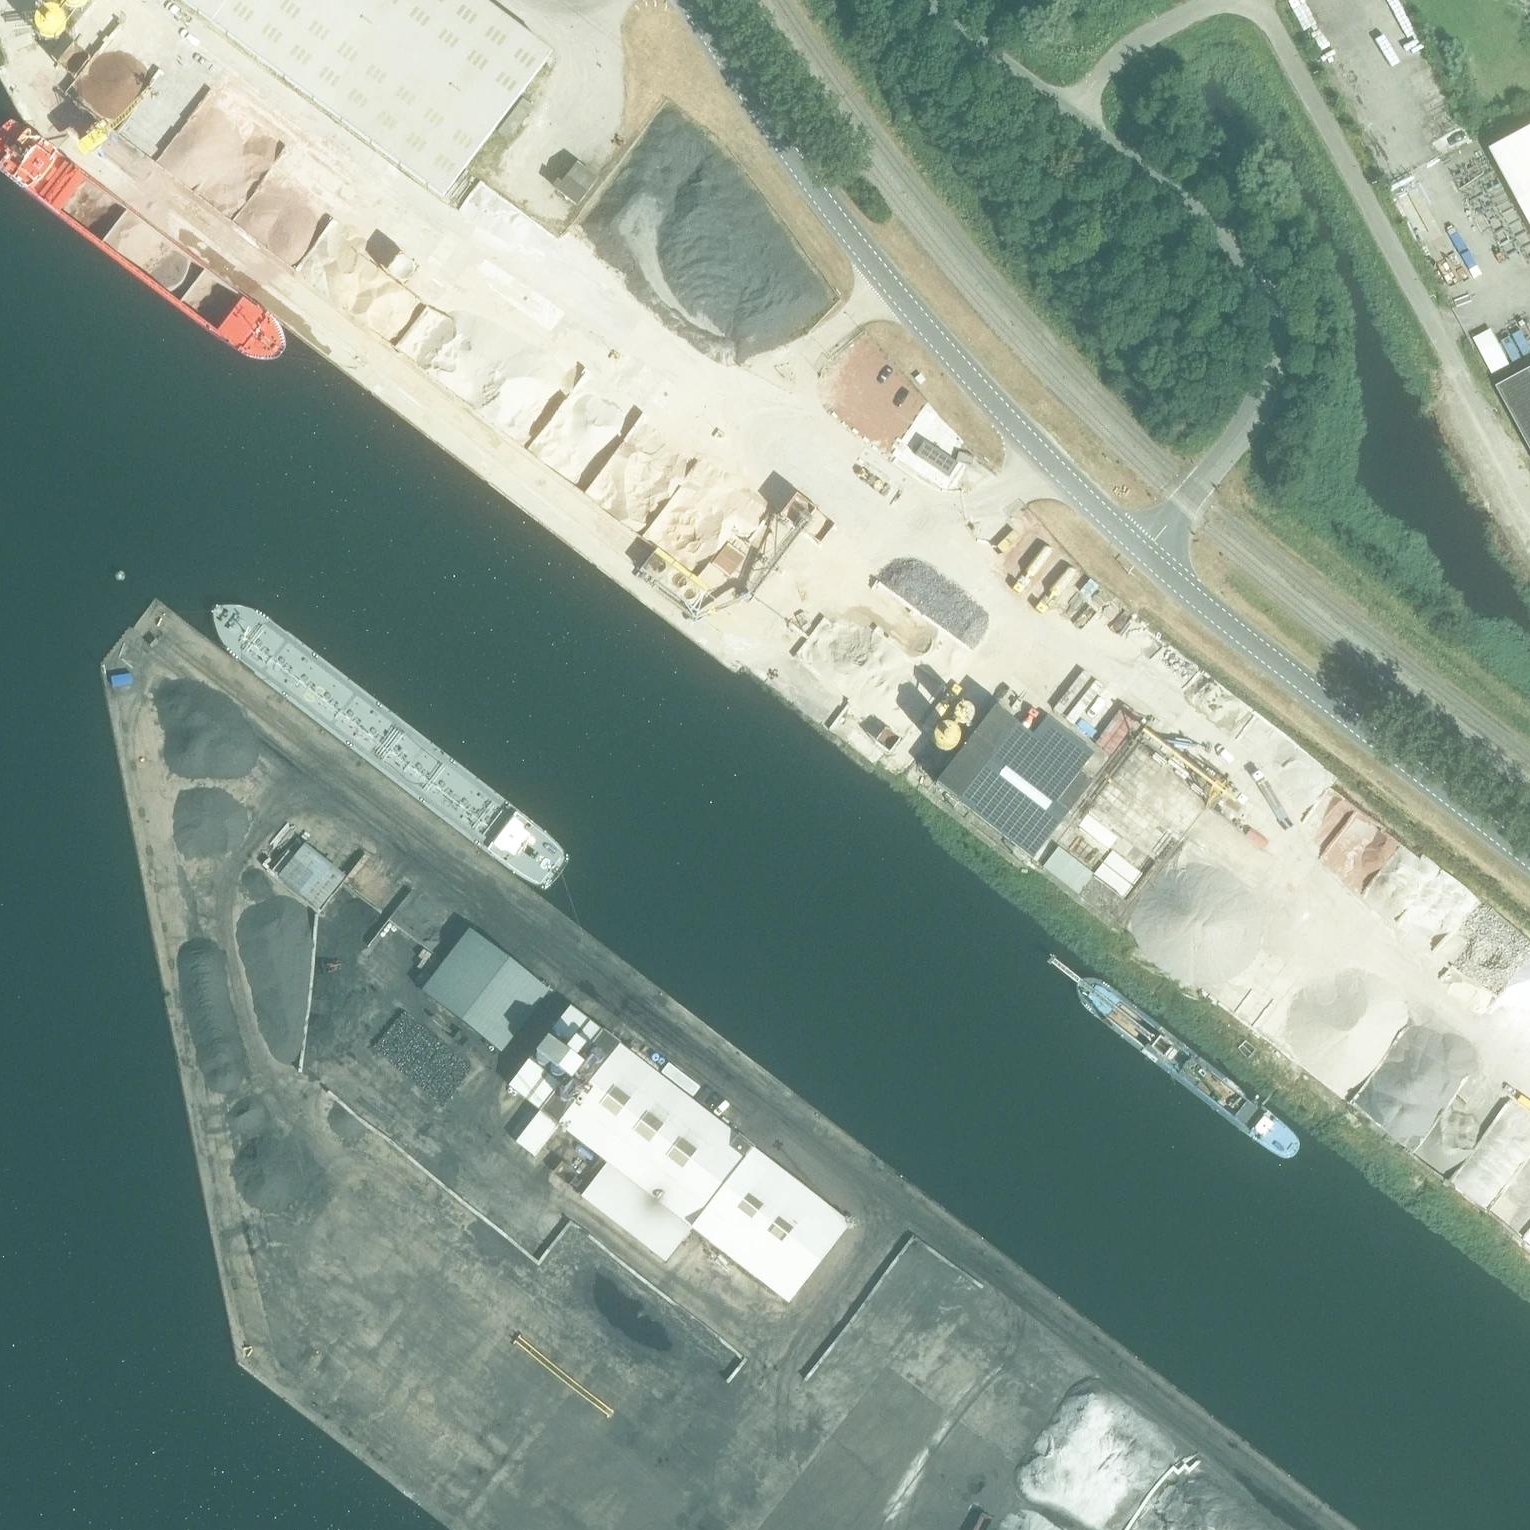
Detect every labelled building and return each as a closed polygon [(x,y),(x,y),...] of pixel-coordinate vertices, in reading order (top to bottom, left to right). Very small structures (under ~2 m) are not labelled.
[(391,160),(442,199),(551,55),(478,0),(180,0),(391,160)] [(1417,73),(1423,83),(1439,73),(1433,64),(1417,73)] [(1439,114),(1458,102),(1452,92),(1433,104),(1439,114)] [(498,133),(508,141),(533,108),(523,100),(498,133)] [(1440,113),(1448,133),(1436,138),(1443,156),(1479,141),(1463,103),(1440,113)] [(72,147),(74,159),(224,274),(229,276),(236,267),(228,261),(234,246),(244,244),(242,227),(230,217),(214,211),(213,203),(196,191),(170,194),(160,190),(157,167),(153,173),(152,165),(138,160),(136,143),(121,138),(110,129),(95,124),(89,132),(88,126),(72,147)] [(1496,160),(1529,223),(1529,130),(1491,151),(1496,160)] [(556,191),(577,207),(597,180),(577,164),(556,191)] [(571,237),(586,248),(597,233),(582,222),(571,237)] [(390,275),(430,303),(448,278),(408,250),(390,275)] [(1498,387),(1529,446),(1529,370),(1498,387)] [(935,481),(954,454),(916,426),(896,453),(935,481)] [(963,488),(970,464),(952,459),(945,482),(963,488)] [(733,541),(718,559),(734,573),(750,555),(733,541)] [(116,672),(118,685),(138,681),(135,669),(116,672)] [(1127,715),(1105,742),(1116,751),(1145,715),(1133,705),(1126,714),(1127,715)] [(1091,782),(1078,773),(994,707),(935,784),(1032,859),(1091,782)] [(894,746),(904,736),(892,724),(882,735),(894,746)] [(1268,849),(1276,839),(1256,825),(1249,835),(1268,849)] [(284,873),(324,907),(352,875),(312,840),(284,873)] [(472,926),(427,991),(508,1047),(554,982),(472,926)] [(508,1086),(540,1110),(516,1142),(535,1157),(560,1126),(607,1163),(581,1197),(666,1262),(692,1229),(790,1305),(852,1223),(753,1150),(570,1007),(508,1086)] [(1333,1068),(1340,1055),(1330,1050),(1323,1063),(1333,1068)]
